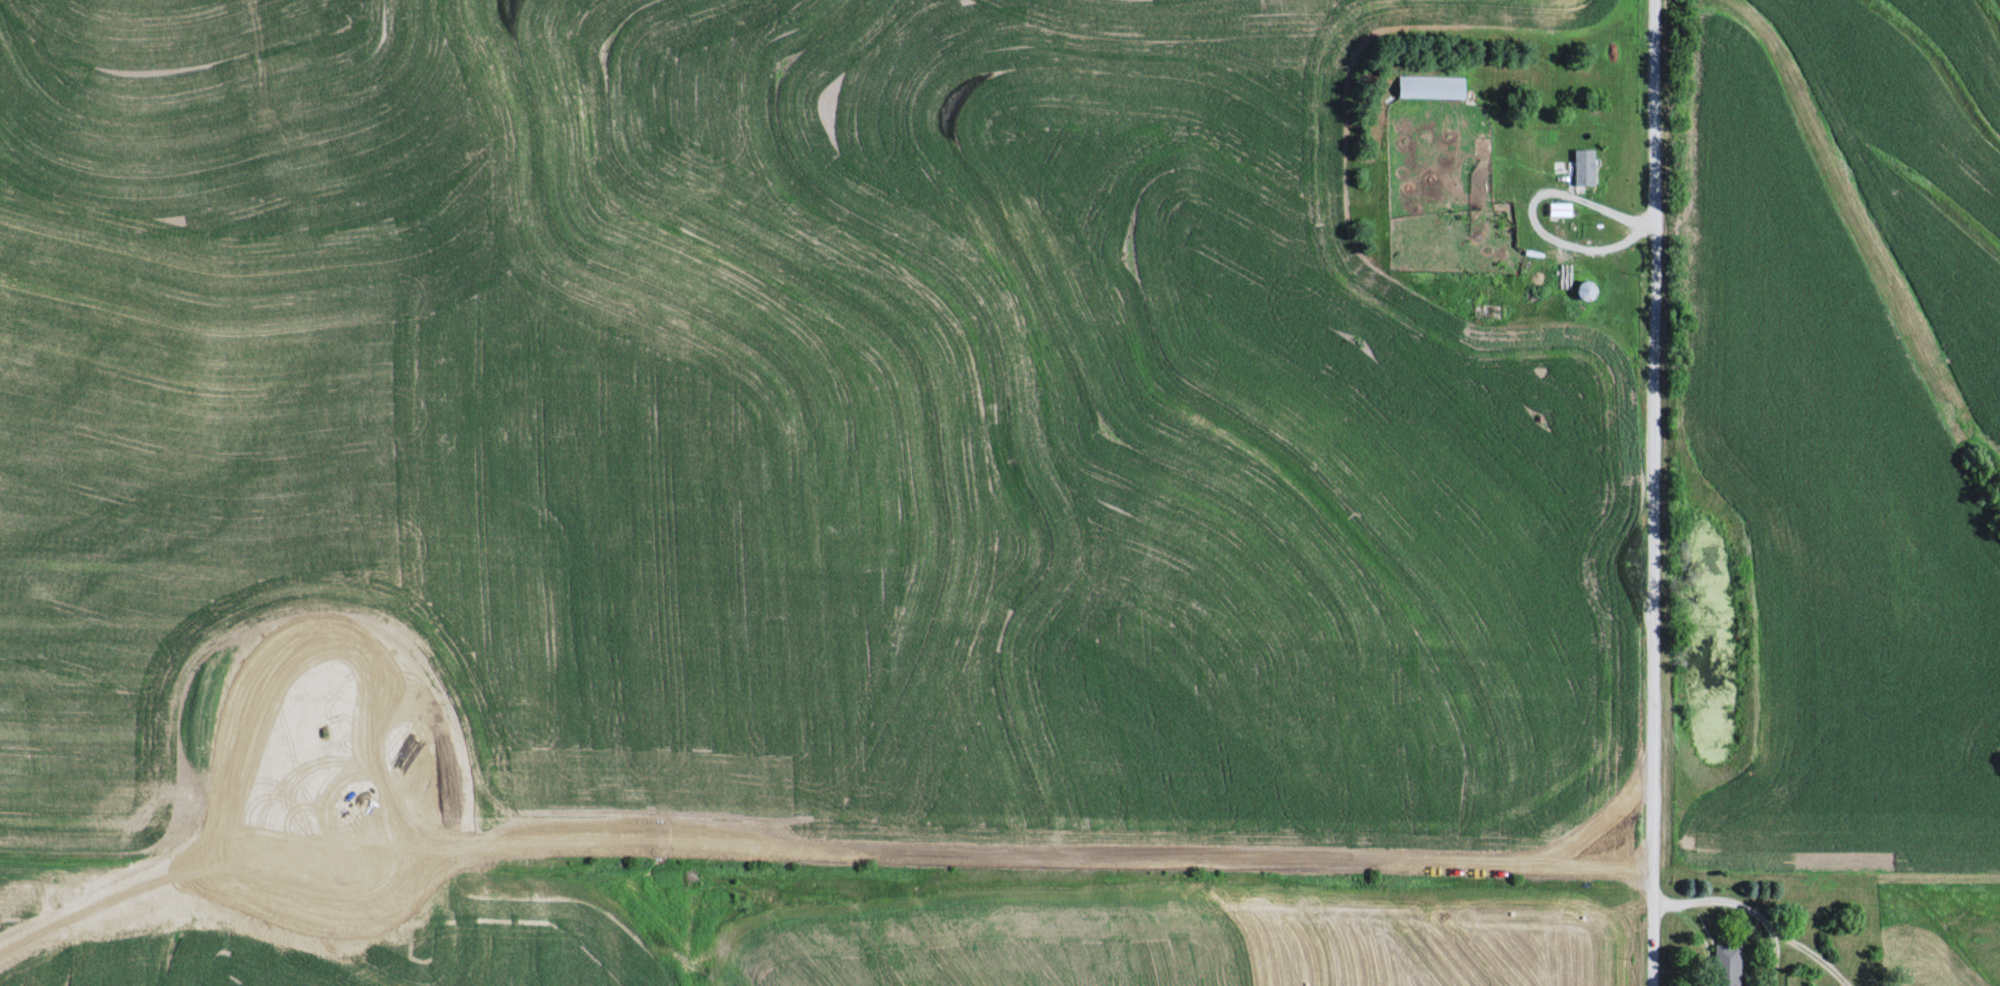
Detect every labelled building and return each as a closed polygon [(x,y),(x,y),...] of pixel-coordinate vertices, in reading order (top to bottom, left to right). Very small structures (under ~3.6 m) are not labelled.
[(1467,98),(1467,76),(1399,75),(1399,97),(1467,98)] [(1598,185),(1598,148),(1576,148),(1576,185),(1598,185)] [(1571,270),(1561,269),(1560,283),(1570,284),(1571,270)] [(1579,281),(1579,298),(1597,298),(1597,281),(1579,281)] [(1716,985),(1743,985),(1744,943),(1717,943),(1716,985)]
